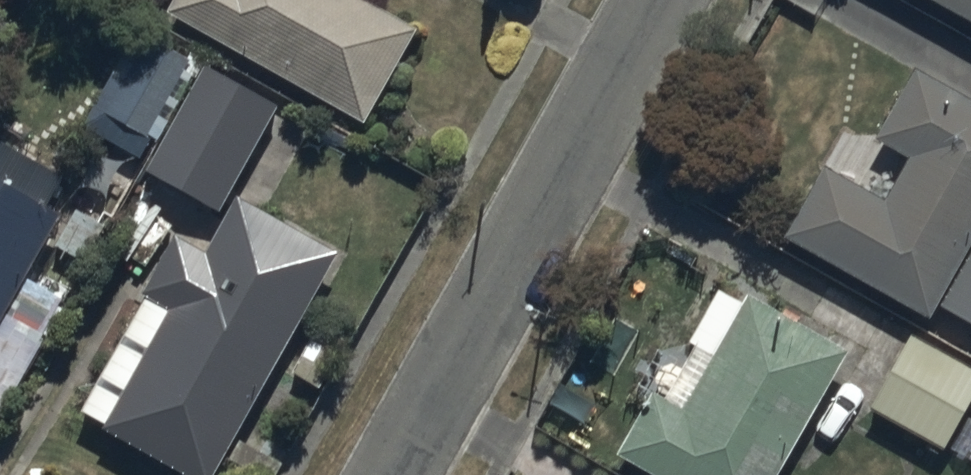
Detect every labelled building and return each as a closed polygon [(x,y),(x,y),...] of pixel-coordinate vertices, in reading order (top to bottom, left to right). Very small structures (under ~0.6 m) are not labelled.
[(368,118),(423,22),(385,0),(162,0),(368,118)] [(970,42),(970,0),(892,0),(970,42)] [(191,54),(146,29),(102,108),(146,133),(191,54)] [(275,106),(199,65),(142,170),(218,211),(275,106)] [(970,264),(970,119),(914,88),(875,158),(909,177),(885,219),(825,185),(786,254),(931,335),(970,264)] [(0,166),(0,324),(6,314),(48,337),(66,304),(24,282),(67,203),(0,166)] [(339,245),(237,188),(207,242),(180,227),(81,404),(106,418),(104,423),(196,474),(210,474),(339,245)] [(943,323),(970,339),(970,272),(943,323)] [(847,344),(749,290),(747,295),(720,281),(690,335),(694,338),(684,356),(659,342),(638,379),(651,387),(617,449),(665,474),(775,474),(847,344)] [(970,416),(970,384),(909,350),(869,424),(944,465),(970,416)]
